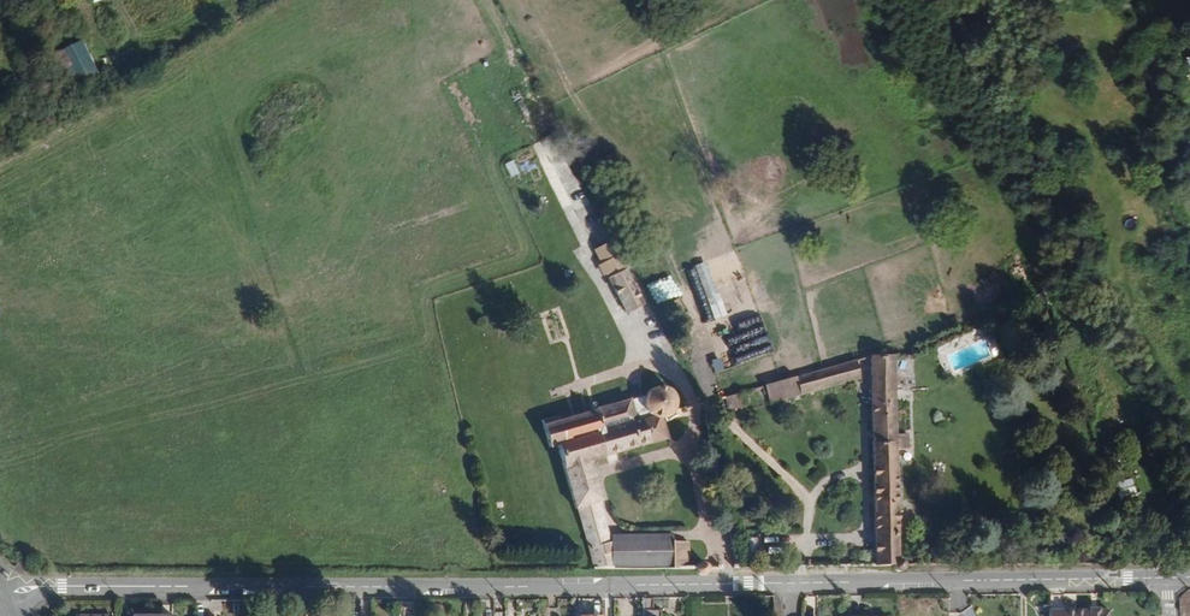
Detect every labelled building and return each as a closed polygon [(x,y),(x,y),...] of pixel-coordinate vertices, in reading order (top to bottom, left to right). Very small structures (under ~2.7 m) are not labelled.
[(81,40),(57,50),(74,90),(98,80),(81,40)] [(509,177),(518,175),(513,160),(505,163),(509,177)] [(610,241),(591,250),(605,277),(624,267),(610,241)] [(712,319),(725,315),(720,300),(719,301),(707,261),(695,265),(712,319)] [(647,312),(629,276),(615,283),(632,318),(647,312)] [(751,357),(770,351),(763,331),(753,334),(750,325),(732,331),(736,342),(745,339),(751,357)] [(937,342),(934,336),(924,341),(927,347),(937,342)] [(896,435),(895,356),(870,356),(875,566),(892,566),(893,567),(894,569),(895,570),(897,571),(899,572),(901,571),(903,570),(904,569),(905,568),(906,565),(905,563),(904,562),(903,560),(901,559),(899,559),(899,546),(897,451),(908,450),(907,435),(896,435)] [(770,405),(861,379),(857,360),(765,386),(770,405)] [(668,440),(662,420),(665,419),(669,417),(672,414),(674,412),(676,409),(676,404),(676,401),(675,397),(673,394),(671,392),(668,389),(664,388),(659,387),(656,388),(652,389),(650,390),(647,393),(645,396),(559,421),(558,415),(550,418),(593,570),(611,569),(611,540),(600,503),(603,502),(592,462),(668,440)] [(745,406),(742,393),(724,398),(728,411),(745,406)] [(1118,497),(1134,495),(1133,488),(1117,491),(1118,497)] [(673,542),(673,534),(611,534),(611,540),(611,569),(673,569),(673,542)] [(746,555),(754,553),(752,539),(744,540),(746,555)] [(689,569),(689,542),(673,542),(673,569),(689,569)] [(710,571),(710,568),(710,567),(710,565),(708,563),(707,562),(705,562),(703,561),(702,562),(700,562),(698,564),(697,565),(697,567),(696,569),(697,571),(697,572),(699,574),(700,575),(703,575),(706,575),(708,573),(710,571)] [(661,611),(652,610),(652,599),(643,599),(643,615),(661,615),(661,611)]
